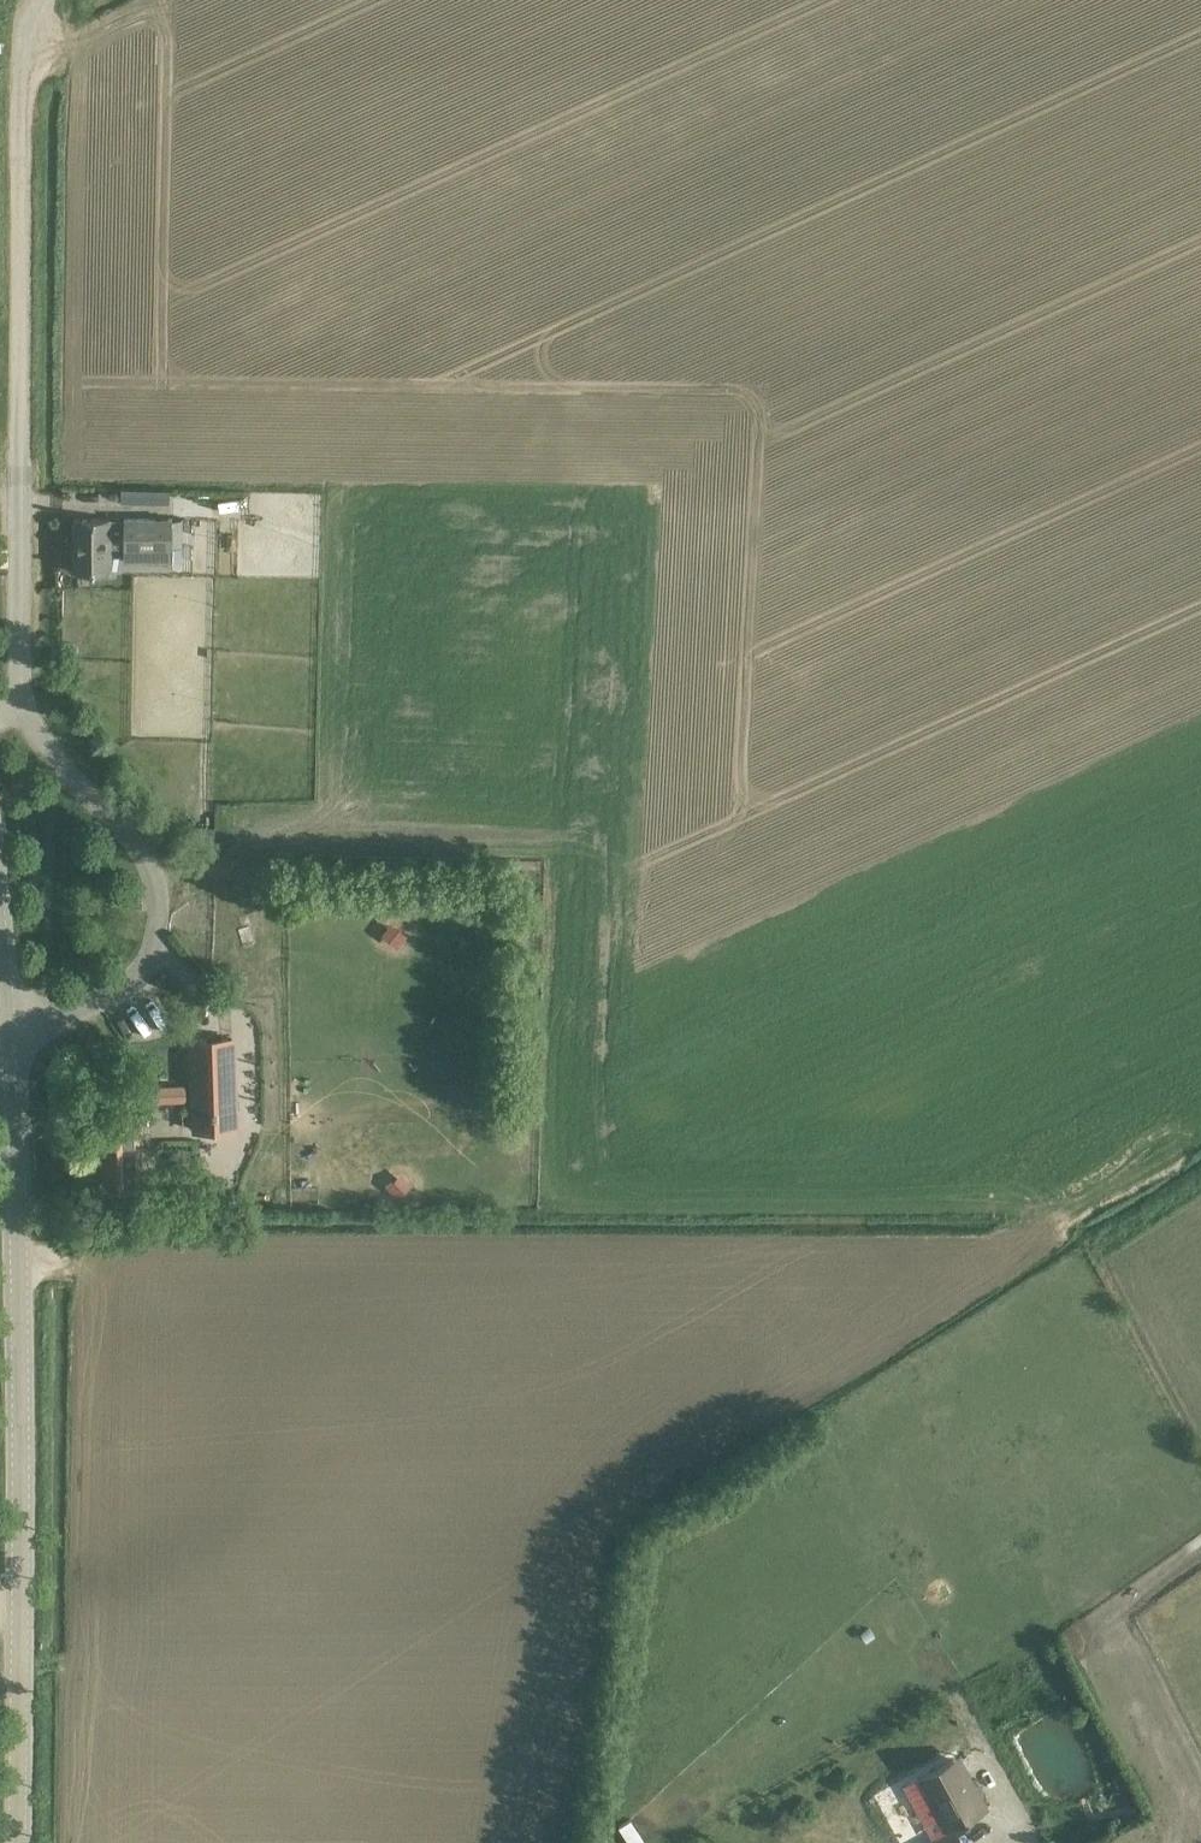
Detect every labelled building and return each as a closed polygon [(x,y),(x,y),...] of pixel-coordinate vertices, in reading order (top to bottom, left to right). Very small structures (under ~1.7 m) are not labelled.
[(110,572),(110,549),(172,549),(172,520),(110,519),(110,518),(75,518),(75,572),(110,572)] [(182,549),(172,549),(172,562),(182,562),(182,549)] [(193,1041),(196,1129),(235,1128),(232,1039),(193,1041)] [(185,1085),(155,1086),(156,1103),(185,1102),(185,1085)] [(967,1785),(953,1759),(919,1778),(947,1828),(987,1806),(973,1781),(967,1785)] [(931,1842),(962,1842),(955,1830),(931,1842)]
